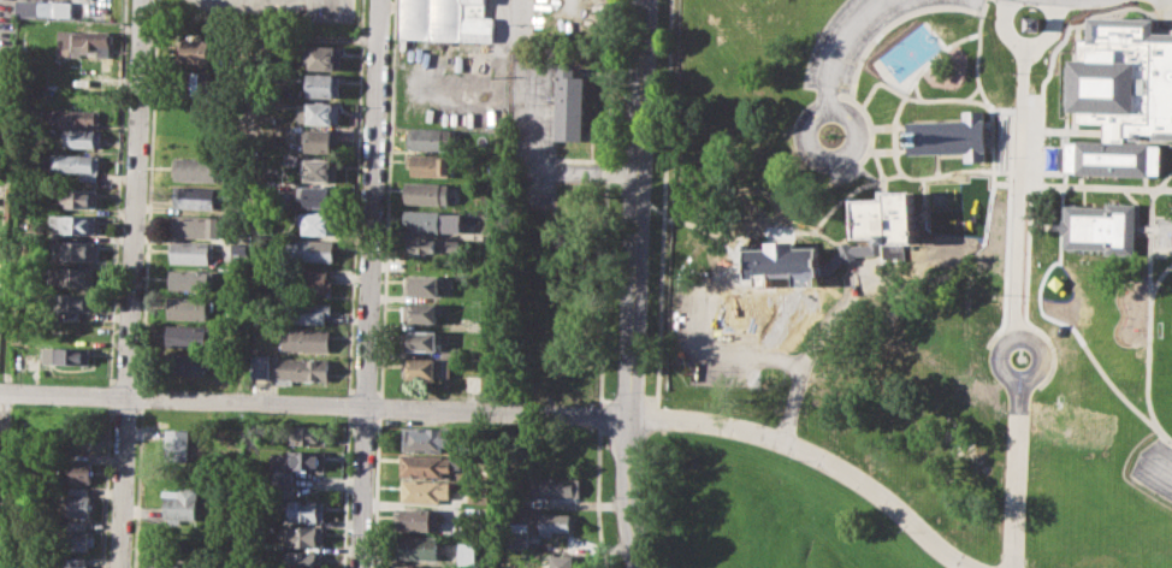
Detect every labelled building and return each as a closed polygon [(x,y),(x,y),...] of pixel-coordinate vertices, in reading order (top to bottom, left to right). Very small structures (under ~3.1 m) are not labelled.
[(13,16),(13,0),(51,0),(51,17),(13,16)] [(399,36),(401,0),(486,0),(485,17),(495,17),(493,41),(399,36)] [(52,16),(68,17),(69,1),(52,1),(52,16)] [(1069,107),(1076,108),(1076,118),(1102,119),(1102,137),(1073,136),(1073,140),(1067,140),(1066,168),(1073,168),(1073,172),(1146,173),(1146,171),(1159,172),(1160,142),(1149,142),(1149,140),(1121,138),(1121,132),(1126,134),(1126,136),(1138,136),(1138,131),(1149,131),(1149,135),(1171,135),(1171,30),(1150,30),(1152,16),(1087,14),(1087,36),(1078,36),(1078,55),(1070,55),(1069,107)] [(1023,30),(1037,31),(1038,17),(1024,16),(1023,30)] [(58,30),(108,31),(107,57),(93,55),(93,52),(78,52),(77,57),(57,55),(58,30)] [(184,40),(213,41),(212,65),(183,64),(184,40)] [(308,46),(339,46),(339,70),(308,69),(308,46)] [(557,66),(575,67),(574,76),(586,76),(585,130),(591,130),(590,140),(556,138),(557,66)] [(193,72),(219,73),(218,95),(191,94),(193,72)] [(308,73),(339,75),(338,97),(307,96),(308,73)] [(297,101),(339,103),(338,124),(296,122),(297,101)] [(52,110),(97,111),(96,128),(51,125),(52,110)] [(908,120),(910,154),(964,152),(964,161),(987,161),(984,110),(963,111),(964,119),(908,120)] [(408,128),(451,129),(450,149),(408,148),(408,128)] [(306,129),(338,130),(338,153),(306,152),(306,129)] [(65,130),(99,131),(99,146),(64,144),(65,130)] [(52,150),(99,154),(96,181),(78,179),(78,171),(51,168),(52,150)] [(407,154),(450,155),(450,177),(412,176),(412,166),(407,166),(407,154)] [(173,158),(224,159),(223,181),(173,179),(173,158)] [(306,159),(337,160),(336,181),(304,179),(306,159)] [(406,182),(449,183),(449,203),(404,202),(406,182)] [(298,184),(336,185),(336,208),(304,207),(304,200),(298,200),(298,184)] [(172,185),(214,187),(213,209),(172,208),(172,185)] [(58,189),(95,190),(95,208),(65,207),(65,200),(58,200),(58,189)] [(856,200),(886,199),(886,193),(913,191),(914,242),(878,243),(878,236),(857,236),(856,200)] [(1065,205),(1063,248),(1103,249),(1103,253),(1133,254),(1136,203),(1106,202),(1106,206),(1065,205)] [(403,211),(460,212),(460,233),(408,231),(408,224),(403,224),(403,211)] [(303,212),(336,214),(335,236),(302,233),(303,212)] [(172,213),(221,215),(221,237),(171,235),(172,213)] [(51,214),(95,215),(95,233),(57,231),(57,224),(51,224),(51,214)] [(408,237),(460,239),(458,253),(408,252),(408,237)] [(296,238),(333,239),(332,262),(286,260),(288,242),(296,242),(296,238)] [(55,239),(95,242),(94,260),(63,259),(63,254),(55,254),(55,239)] [(171,241),(214,242),(213,259),(208,259),(208,264),(170,261),(171,241)] [(746,248),(747,278),(757,278),(757,272),(810,271),(810,277),(819,276),(818,245),(797,247),(795,241),(768,241),(768,248),(746,248)] [(231,243),(247,243),(247,254),(231,254),(231,243)] [(48,265),(94,267),(93,288),(48,285),(48,265)] [(171,268),(213,270),(212,284),(207,284),(207,290),(170,289),(171,268)] [(290,270),(326,271),(326,278),(332,279),(332,289),(325,289),(325,294),(289,291),(290,270)] [(757,278),(758,316),(811,314),(810,277),(810,271),(757,272),(757,278)] [(406,274),(443,276),(443,286),(437,285),(437,297),(404,296),(406,274)] [(58,294),(94,295),(93,312),(58,310),(58,294)] [(167,295),(209,296),(208,320),(167,319),(167,295)] [(332,302),(331,315),(324,315),(324,323),(289,321),(289,301),(332,302)] [(404,302),(443,303),(443,316),(437,316),(437,324),(403,323),(404,302)] [(58,319),(91,321),(90,339),(57,338),(58,319)] [(167,324),(209,325),(208,349),(166,348),(167,324)] [(283,327),(330,330),(328,351),(282,349),(283,327)] [(402,330),(442,331),(442,343),(436,342),(436,351),(402,350),(402,330)] [(46,344),(90,348),(89,365),(45,361),(46,344)] [(443,347),(462,348),(462,357),(443,356),(443,347)] [(167,353),(211,355),(209,368),(205,368),(203,375),(166,373),(167,353)] [(251,354),(270,355),(268,377),(250,375),(251,354)] [(279,357),(327,361),(326,381),(292,379),(292,384),(278,384),(279,357)] [(403,359),(450,360),(449,379),(402,377),(403,359)] [(73,425),(95,426),(94,446),(72,446),(73,425)] [(292,425),(330,426),(328,446),(291,444),(292,425)] [(404,427),(449,428),(449,445),(443,445),(443,451),(403,450),(404,427)] [(167,428),(190,430),(189,457),(166,456),(167,428)] [(271,452),(294,454),(294,449),(325,451),(324,469),(292,467),(291,485),(274,484),(274,467),(270,467),(271,452)] [(401,454),(451,456),(450,472),(443,471),(442,478),(399,477),(401,454)] [(71,460),(93,461),(91,483),(71,481),(71,460)] [(529,477),(578,479),(578,495),(528,493),(529,477)] [(403,480),(450,481),(449,497),(439,497),(439,503),(403,502),(403,480)] [(71,486),(87,486),(87,493),(91,493),(90,516),(70,516),(71,486)] [(164,489),(178,490),(178,486),(199,486),(197,519),(180,517),(180,523),(165,522),(166,496),(162,496),(164,489)] [(289,499),(324,502),(322,522),(289,521),(289,499)] [(396,507),(431,509),(430,529),(395,528),(396,507)] [(537,511),(568,513),(567,531),(550,531),(550,536),(537,536),(537,511)] [(69,521),(85,521),(85,528),(91,528),(90,536),(96,537),(95,546),(89,545),(89,550),(69,549),(69,521)] [(289,526),(320,527),(319,548),(288,546),(289,526)] [(399,534),(436,536),(436,558),(398,557),(399,534)] [(457,564),(473,564),(474,543),(457,543),(457,564)] [(322,552),(322,567),(284,567),(285,550),(322,552)] [(570,554),(570,567),(539,567),(539,557),(549,557),(549,552),(570,554)] [(191,558),(191,567),(152,567),(152,557),(191,558)] [(87,558),(68,558),(68,567),(87,567),(87,558)]
